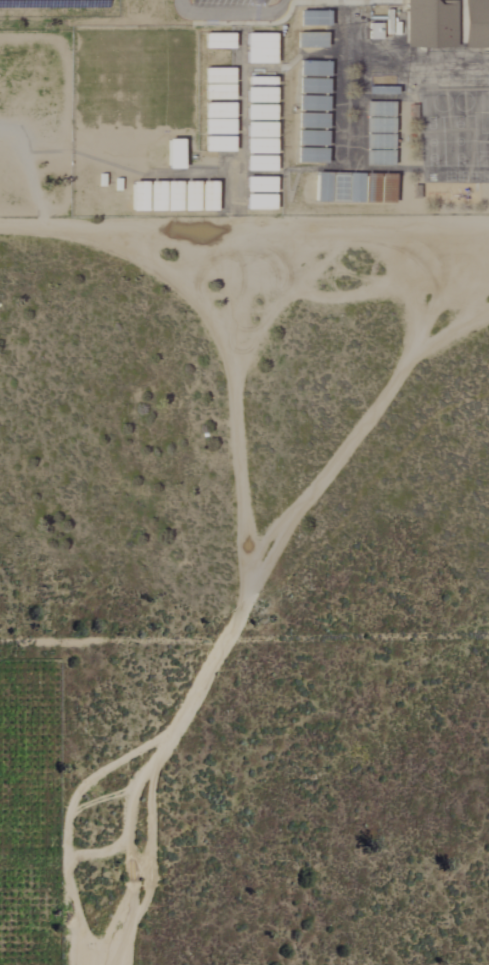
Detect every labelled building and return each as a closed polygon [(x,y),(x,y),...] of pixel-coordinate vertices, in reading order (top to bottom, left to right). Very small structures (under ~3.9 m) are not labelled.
[(404,47),(454,46),(454,0),(437,0),(434,0),(403,0),(404,47)] [(327,10),(298,11),(299,26),(327,26),(327,10)] [(324,33),(295,32),(294,47),(324,48),(324,33)] [(231,33),(201,33),(201,48),(231,48),(231,33)] [(272,33),(243,33),(243,64),(273,63),(272,33)] [(327,61),(298,61),(297,76),(326,77),(327,61)] [(202,83),(231,83),(231,67),(201,68),(202,83)] [(326,93),(326,78),(297,79),(297,93),(326,93)] [(231,84),(202,84),(201,99),(231,99),(231,84)] [(244,102),(273,103),(273,88),(244,88),(244,102)] [(325,111),(326,96),(297,95),(296,110),(325,111)] [(231,102),(201,103),(202,118),(231,117),(231,102)] [(273,105),(243,104),(243,119),(273,120),(273,105)] [(325,114),(297,113),(297,128),(325,129),(325,114)] [(231,119),(201,119),(201,134),(230,134),(231,119)] [(243,137),(272,138),(273,122),(243,122),(243,137)] [(325,146),(325,131),(297,131),(296,145),(325,146)] [(231,136),(202,136),(202,151),(231,151),(231,136)] [(273,154),(273,139),(243,138),(243,153),(273,154)] [(180,168),(179,139),(164,139),(165,168),(180,168)] [(295,163),(325,163),(325,148),(296,148),(295,163)] [(272,156),(243,156),(243,171),(272,171),(272,156)] [(328,201),(328,173),(314,172),(314,201),(328,201)] [(272,177),(242,177),(242,192),(272,192),(272,177)] [(182,211),(195,210),(194,181),(181,182),(182,211)] [(213,181),(198,181),(199,211),(214,210),(213,181)] [(272,194),(242,195),(243,210),(272,210),(272,194)]
